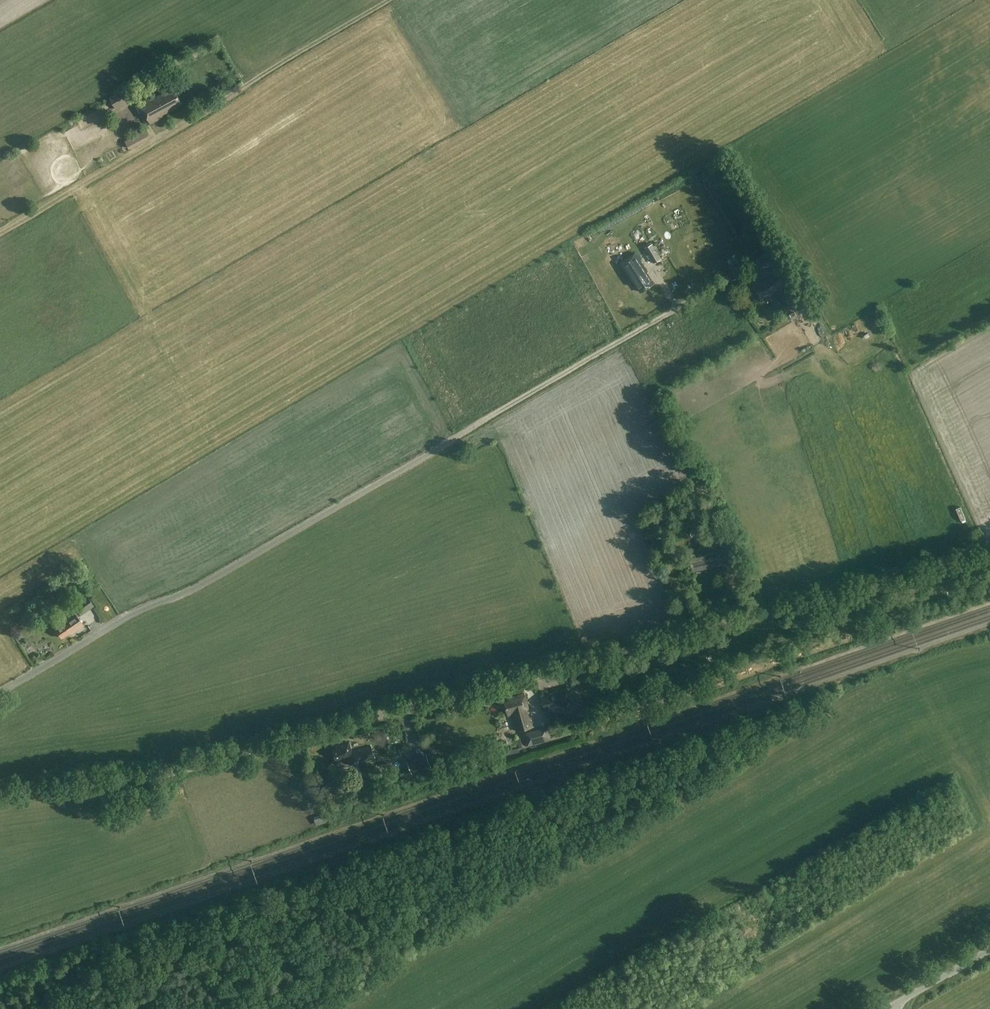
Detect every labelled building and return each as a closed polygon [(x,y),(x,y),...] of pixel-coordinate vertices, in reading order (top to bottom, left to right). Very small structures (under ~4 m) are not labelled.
[(136,82),(110,97),(117,109),(131,101),(130,99),(135,96),(136,98),(143,94),(136,82)] [(162,115),(182,103),(174,88),(153,99),(152,97),(140,103),(151,124),(163,117),(162,115)] [(659,240),(652,244),(645,248),(653,262),(661,258),(655,249),(662,245),(659,240)] [(640,292),(654,283),(646,272),(647,272),(640,261),(626,270),(633,281),(640,292)] [(779,287),(784,284),(778,273),(754,287),(761,299),(769,294),(779,287)] [(797,299),(802,307),(809,303),(804,295),(803,295),(801,293),(797,295),(798,298),(797,299)] [(831,336),(837,348),(849,342),(842,330),(831,336)] [(714,543),(721,540),(717,528),(710,530),(714,543)] [(693,570),(720,564),(717,549),(715,544),(708,546),(709,551),(690,556),(693,570)] [(81,614),(93,605),(86,596),(74,605),(78,611),(75,613),(54,627),(61,638),(69,632),(70,634),(83,625),(77,616),(81,614)] [(101,605),(106,616),(118,611),(113,600),(101,605)] [(561,706),(567,704),(563,690),(541,696),(545,710),(550,709),(552,716),(563,713),(561,706)] [(509,701),(505,702),(508,715),(514,714),(515,714),(515,717),(513,718),(516,731),(533,726),(528,710),(529,710),(524,694),(508,698),(509,701)] [(547,728),(525,734),(528,745),(551,739),(547,728)] [(338,748),(333,750),(337,762),(342,761),(343,761),(349,760),(350,765),(353,764),(354,765),(359,764),(358,763),(374,758),(371,746),(351,751),(349,742),(337,746),(338,748)] [(505,750),(511,748),(508,742),(502,744),(505,750)] [(365,792),(376,786),(371,776),(360,781),(365,792)]
